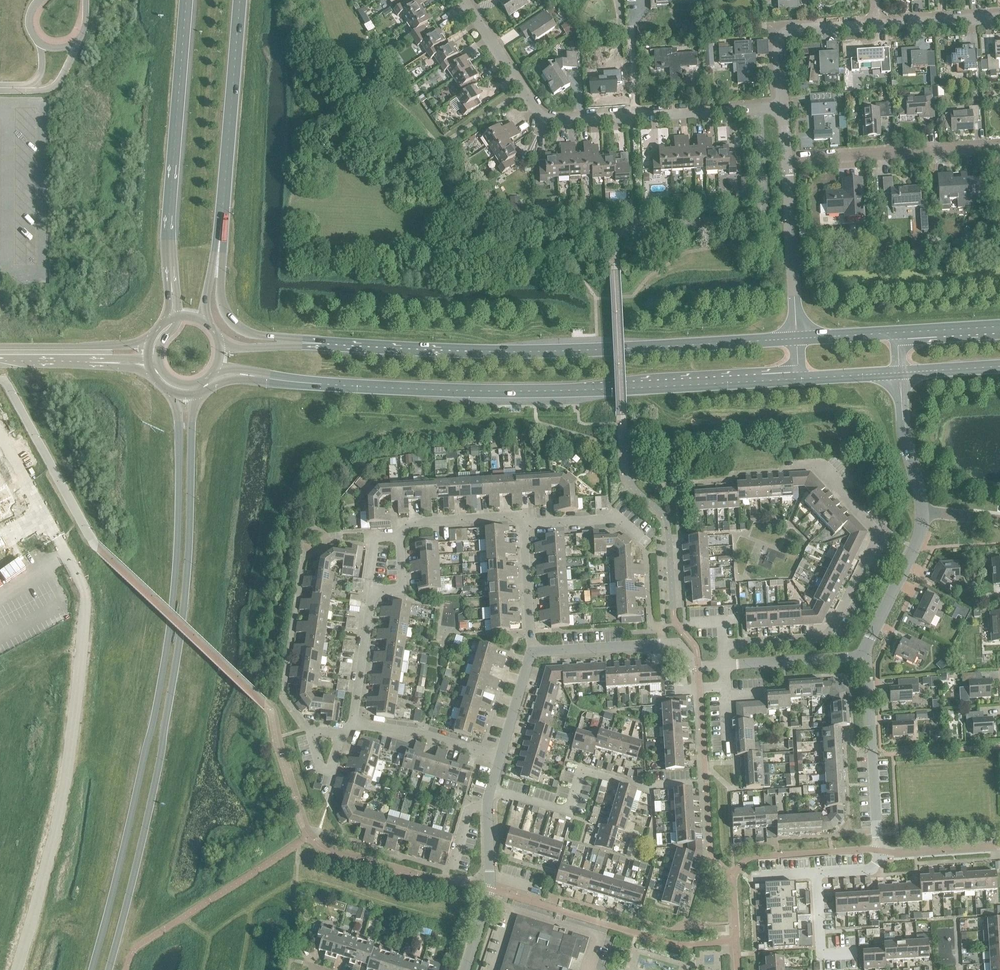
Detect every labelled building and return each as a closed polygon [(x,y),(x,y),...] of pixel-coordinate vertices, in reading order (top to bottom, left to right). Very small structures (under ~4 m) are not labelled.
[(407,23),(423,12),(419,7),(422,5),(419,1),(414,4),(411,0),(408,0),(393,10),(397,16),(400,14),(407,23)] [(499,2),(508,16),(526,4),(523,0),(503,0),(499,2)] [(654,2),(652,2),(653,13),(652,13),(652,16),(667,15),(667,14),(666,14),(665,1),(664,2),(664,0),(654,0),(654,2)] [(779,9),(777,9),(778,10),(789,9),(789,10),(798,9),(797,0),(778,0),(779,9)] [(389,8),(382,13),(385,17),(392,12),(389,8)] [(409,34),(413,40),(430,29),(426,24),(431,20),(428,16),(426,18),(423,12),(407,23),(413,32),(409,34)] [(552,30),(551,29),(554,27),(545,13),(520,29),(524,37),(529,34),(535,42),(552,30)] [(568,22),(561,26),(567,36),(574,31),(568,22)] [(420,44),(426,53),(443,42),(439,37),(441,35),(438,31),(433,34),(430,29),(413,40),(417,46),(420,44)] [(433,57),(440,66),(456,55),(452,50),(455,48),(452,44),(447,47),(443,42),(426,53),(430,59),(433,57)] [(732,61),(732,64),(736,64),(737,84),(756,83),(756,84),(755,60),(752,60),(750,42),(733,44),(734,49),(718,50),(719,50),(720,62),(732,61)] [(994,44),(993,44),(994,56),(986,56),(987,61),(987,70),(987,71),(998,71),(997,61),(999,61),(999,44),(994,44)] [(968,72),(969,74),(976,73),(974,51),(968,51),(967,47),(961,48),(961,51),(954,52),(954,56),(950,57),(951,65),(956,64),(957,73),(968,72)] [(856,59),(850,59),(851,71),(859,71),(858,64),(870,63),(871,69),(880,69),(880,73),(890,72),(888,48),(871,49),(871,51),(856,52),(856,59)] [(900,49),(902,75),(914,75),(914,68),(926,68),(925,53),(915,53),(914,48),(900,49)] [(653,50),(653,51),(654,67),(661,66),(661,67),(663,67),(663,66),(670,66),(672,84),(681,83),(680,65),(688,65),(688,67),(697,66),(696,53),(688,53),(688,54),(676,55),(676,49),(653,50)] [(547,86),(553,95),(563,89),(564,90),(569,86),(560,72),(560,70),(577,68),(576,53),(566,54),(566,61),(551,62),(551,64),(548,66),(549,69),(542,74),(549,85),(547,86)] [(809,82),(817,83),(818,76),(837,75),(836,54),(826,54),(826,56),(809,57),(808,69),(810,69),(809,82)] [(447,70),(453,79),(469,68),(466,63),(468,61),(465,57),(460,60),(457,55),(456,55),(440,66),(444,72),(447,70)] [(456,90),(459,96),(460,96),(472,88),(473,88),(477,85),(473,80),(478,76),(475,72),(473,73),(469,68),(453,79),(459,88),(456,90)] [(620,70),(603,72),(603,78),(590,79),(591,94),(615,93),(614,83),(621,83),(620,70)] [(914,97),(898,98),(899,115),(906,114),(906,116),(918,115),(918,118),(933,117),(932,104),(932,101),(938,100),(937,87),(931,88),(931,95),(925,96),(925,99),(914,100),(914,97)] [(460,96),(459,96),(456,98),(462,108),(459,110),(463,116),(480,105),(476,99),(481,96),(478,91),(476,93),(473,88),(472,88),(460,96)] [(816,102),(810,102),(811,117),(813,117),(814,131),(813,131),(813,140),(831,139),(831,130),(824,131),(823,116),(834,116),(833,101),(832,94),(815,95),(816,102)] [(862,110),(864,136),(868,136),(879,136),(880,136),(879,118),(887,118),(886,103),(875,104),(875,109),(862,110)] [(944,114),(945,130),(951,130),(951,131),(972,130),(971,122),(979,121),(978,107),(969,107),(969,112),(950,113),(950,114),(944,114)] [(482,137),(488,146),(515,128),(511,123),(503,129),(504,130),(502,132),(498,126),(482,137)] [(488,146),(495,156),(511,146),(507,140),(509,139),(510,141),(519,135),(515,128),(488,146)] [(693,149),(694,169),(705,168),(704,139),(704,135),(696,136),(697,147),(699,146),(699,149),(693,149)] [(688,136),(680,137),(683,169),(694,169),(693,149),(686,150),(686,147),(688,147),(688,136)] [(676,150),(670,151),(671,170),(683,169),(680,137),(673,137),(674,148),(676,148),(676,150)] [(711,139),(704,139),(705,168),(705,171),(717,171),(716,151),(709,152),(709,149),(711,149),(711,139)] [(586,156),(579,156),(580,176),(592,175),(590,146),(591,146),(590,143),(583,143),(584,154),(586,153),(586,156)] [(563,157),(556,158),(557,177),(569,176),(567,144),(560,144),(561,155),(563,155),(563,157)] [(574,144),(567,144),(569,176),(580,176),(579,156),(573,157),(573,154),(575,154),(574,144)] [(495,156),(495,157),(501,166),(498,168),(502,174),(519,162),(515,157),(520,154),(517,149),(514,151),(511,146),(495,156)] [(597,146),(591,146),(590,146),(592,175),(592,179),(603,178),(602,158),(596,159),(596,156),(598,156),(597,146)] [(671,170),(670,151),(664,151),(663,148),(658,148),(658,154),(652,155),(653,175),(660,175),(660,171),(671,170)] [(722,151),(716,151),(717,171),(728,170),(729,174),(736,174),(734,153),(728,153),(727,148),(722,148),(722,151)] [(609,158),(602,158),(603,178),(615,177),(615,181),(629,180),(627,154),(620,154),(620,160),(614,161),(614,155),(609,155),(609,158)] [(557,177),(556,158),(550,158),(550,155),(544,156),(545,161),(538,162),(539,182),(547,182),(546,178),(557,177)] [(882,178),(883,197),(891,197),(892,208),(919,206),(918,187),(893,188),(892,177),(882,178)] [(735,193),(735,198),(746,197),(745,178),(740,178),(741,192),(735,193)] [(937,181),(939,206),(949,205),(948,200),(957,200),(957,208),(974,207),(974,199),(983,198),(982,178),(937,181)] [(845,218),(862,217),(860,180),(843,181),(844,193),(826,194),(827,214),(845,212),(845,218)] [(519,198),(507,198),(508,213),(520,212),(519,198)] [(788,474),(789,481),(790,480),(791,488),(797,487),(796,473),(788,474)] [(804,487),(808,491),(818,481),(809,473),(803,473),(804,487)] [(777,475),(778,481),(780,481),(781,499),(792,498),(791,488),(790,480),(789,481),(783,481),(783,474),(777,475)] [(767,475),(767,482),(769,482),(770,500),(781,499),(780,481),(778,481),(772,482),(772,475),(767,475)] [(538,476),(527,477),(528,495),(534,495),(535,506),(540,505),(538,476)] [(550,476),(538,476),(540,505),(545,505),(544,494),(551,493),(550,488),(549,478),(550,478),(550,476)] [(562,477),(550,478),(549,478),(550,488),(559,488),(563,492),(564,500),(574,500),(573,487),(572,486),(576,481),(571,476),(569,478),(567,476),(564,479),(562,477)] [(745,477),(745,483),(748,483),(749,501),(759,501),(758,482),(756,483),(751,483),(750,476),(745,477)] [(756,476),(756,483),(758,482),(759,501),(770,500),(769,482),(767,482),(761,482),(761,476),(756,476)] [(355,485),(358,488),(365,480),(361,477),(355,485)] [(527,477),(515,478),(517,507),(522,506),(522,495),(528,495),(527,477)] [(504,478),(493,479),(494,508),(500,508),(499,497),(505,496),(504,478)] [(515,478),(504,478),(505,496),(511,496),(512,507),(517,507),(515,478)] [(493,479),(481,480),(482,498),(488,497),(489,508),(494,508),(493,479)] [(481,480),(470,481),(472,509),(477,509),(476,498),(482,498),(481,480)] [(458,481),(447,482),(449,511),(454,510),(453,499),(459,499),(458,481)] [(470,481),(458,481),(459,499),(466,499),(466,510),(472,509),(470,481)] [(804,503),(812,511),(825,499),(824,497),(820,493),(825,489),(818,481),(808,491),(812,496),(804,503)] [(447,482),(436,483),(437,501),(443,500),(444,511),(449,511),(447,482)] [(424,483),(413,484),(414,502),(420,502),(421,513),(426,512),(424,483)] [(436,483),(424,483),(426,512),(431,512),(431,501),(437,501),(436,483)] [(736,484),(737,490),(738,502),(749,501),(748,483),(745,483),(736,484)] [(413,484),(401,485),(403,514),(409,513),(408,502),(414,502),(413,484)] [(390,485),(390,488),(391,498),(390,498),(391,503),(397,503),(398,514),(403,514),(401,485),(390,485)] [(11,515),(8,511),(10,505),(15,502),(6,486),(4,487),(0,489),(0,522),(11,515)] [(367,500),(368,512),(368,513),(379,512),(378,503),(382,499),(390,498),(391,498),(390,488),(377,489),(376,490),(371,486),(366,491),(368,493),(365,496),(369,499),(367,500)] [(737,490),(726,491),(728,509),(739,509),(738,502),(737,490)] [(726,491),(716,492),(717,510),(728,509),(726,491)] [(706,510),(705,492),(694,493),(695,511),(706,510)] [(716,492),(705,492),(706,510),(717,510),(716,492)] [(812,511),(819,519),(832,506),(831,505),(827,501),(832,496),(828,493),(824,497),(825,499),(812,511)] [(576,499),(574,500),(564,500),(559,500),(559,507),(553,507),(554,513),(577,511),(576,499)] [(819,519),(827,527),(840,514),(838,513),(835,509),(839,504),(836,501),(831,505),(832,506),(819,519)] [(834,535),(842,527),(847,522),(846,521),(842,517),(847,512),(843,508),(838,513),(840,514),(827,527),(834,535)] [(368,513),(368,512),(365,512),(366,524),(370,524),(370,530),(390,528),(390,517),(384,518),(384,511),(379,512),(368,513)] [(842,527),(846,531),(856,522),(851,516),(846,521),(847,522),(842,527)] [(846,531),(850,535),(850,536),(860,526),(856,522),(846,531)] [(850,535),(849,536),(862,542),(867,533),(860,526),(850,536),(850,535)] [(484,529),(485,540),(503,539),(503,533),(508,533),(508,527),(484,529)] [(606,554),(605,549),(604,539),(605,539),(605,536),(598,537),(598,531),(593,532),(593,545),(594,555),(606,554)] [(534,544),(535,549),(564,547),(563,536),(545,537),(545,543),(534,544)] [(618,553),(619,561),(629,561),(629,560),(628,548),(627,547),(631,541),(626,537),(624,539),(622,536),(619,540),(617,538),(605,539),(604,539),(605,549),(614,549),(618,553)] [(849,536),(847,541),(859,548),(862,542),(849,536)] [(682,551),(689,551),(689,549),(707,548),(706,537),(688,538),(689,546),(682,546),(682,551)] [(420,552),(420,556),(438,555),(437,543),(434,544),(433,538),(414,539),(415,550),(419,550),(419,552),(420,552)] [(485,540),(486,552),(515,550),(515,545),(504,545),(503,539),(485,540)] [(847,541),(844,547),(857,553),(859,548),(847,541)] [(345,551),(344,554),(345,554),(343,564),(342,569),(354,571),(355,567),(360,568),(363,548),(352,547),(351,552),(345,551)] [(546,554),(546,560),(564,559),(564,547),(535,549),(535,554),(546,554)] [(837,551),(832,561),(849,569),(851,570),(852,567),(850,566),(857,553),(844,547),(841,553),(837,551)] [(320,561),(318,573),(328,575),(329,574),(330,566),(335,563),(343,564),(345,554),(344,554),(332,552),(330,553),(326,548),(321,552),(322,554),(319,556),(322,560),(320,561)] [(683,562),(690,562),(689,560),(708,559),(707,548),(689,549),(689,551),(689,557),(683,557),(683,562)] [(486,552),(487,563),(505,562),(504,556),(515,555),(515,550),(486,552)] [(409,563),(410,568),(439,566),(438,555),(420,556),(420,560),(419,560),(419,562),(409,563)] [(536,567),(536,572),(565,570),(564,559),(546,560),(547,566),(536,567)] [(684,573),(690,573),(690,571),(708,569),(708,559),(689,560),(690,562),(690,568),(683,568),(684,573)] [(614,561),(614,573),(643,571),(643,566),(632,567),(632,560),(629,560),(629,561),(619,561),(614,561)] [(832,561),(828,570),(844,578),(846,580),(847,576),(845,575),(849,569),(832,561)] [(993,585),(995,585),(995,584),(999,584),(999,562),(992,562),(992,561),(993,585)] [(487,563),(487,575),(516,573),(516,568),(505,568),(505,562),(487,563)] [(939,564),(938,567),(938,568),(937,571),(936,571),(932,581),(947,588),(950,581),(959,580),(958,563),(939,564)] [(421,575),(421,579),(439,578),(439,566),(410,568),(410,573),(420,573),(420,575),(421,575)] [(684,584),(691,583),(691,581),(709,580),(708,569),(690,571),(690,573),(691,578),(684,579),(684,584)] [(547,576),(548,583),(566,581),(565,570),(536,572),(536,577),(547,576)] [(823,580),(839,588),(841,589),(843,586),(841,585),(844,578),(828,570),(823,580)] [(614,573),(615,584),(633,583),(633,577),(644,577),(643,571),(614,573)] [(304,577),(303,583),(335,587),(335,585),(332,584),(334,575),(329,574),(328,575),(318,573),(316,573),(315,579),(304,577)] [(488,586),(506,585),(506,579),(517,578),(516,573),(487,575),(488,586)] [(439,578),(421,579),(422,583),(421,583),(421,585),(417,585),(418,596),(437,595),(436,590),(440,590),(439,578)] [(691,581),(691,583),(692,592),(710,591),(709,580),(691,581)] [(823,580),(818,590),(834,598),(836,599),(838,596),(836,595),(839,588),(823,580)] [(537,589),(538,595),(566,593),(566,581),(548,583),(548,589),(537,589)] [(313,590),(312,596),(330,598),(332,590),(334,590),(335,587),(303,583),(302,588),(313,590)] [(615,584),(616,596),(645,594),(644,589),(633,589),(633,583),(615,584)] [(488,586),(489,597),(518,596),(517,590),(506,591),(506,585),(488,586)] [(817,602),(814,608),(826,614),(829,608),(831,609),(833,605),(831,604),(834,598),(818,590),(813,600),(817,602)] [(710,591),(692,592),(692,603),(710,602),(710,591)] [(549,599),(549,605),(567,604),(566,593),(538,595),(538,600),(549,599)] [(940,611),(944,603),(925,593),(921,601),(923,602),(921,605),(919,605),(913,618),(929,626),(937,609),(940,611)] [(616,596),(616,607),(634,606),(634,600),(645,599),(645,594),(616,596)] [(301,600),(300,605),(331,610),(332,607),(329,607),(330,598),(312,596),(311,602),(301,600)] [(489,597),(489,609),(507,608),(507,602),(518,601),(518,596),(489,597)] [(381,607),(380,613),(409,617),(411,605),(393,603),(392,609),(381,607)] [(956,615),(957,616),(964,619),(969,610),(954,603),(952,607),(958,610),(956,615)] [(539,612),(539,617),(568,616),(567,604),(549,605),(550,611),(539,612)] [(310,612),(309,618),(327,621),(328,612),(331,613),(331,610),(300,605),(299,610),(310,612)] [(634,606),(616,607),(617,619),(621,619),(621,624),(641,623),(640,612),(635,612),(634,606)] [(489,609),(490,620),(519,618),(519,613),(508,614),(507,608),(489,609)] [(788,609),(789,627),(789,629),(793,629),(793,626),(808,626),(807,612),(799,612),(799,608),(788,609)] [(814,608),(812,612),(813,625),(821,625),(826,614),(814,608)] [(777,609),(767,610),(768,628),(768,630),(771,630),(771,628),(779,627),(777,609)] [(788,609),(777,609),(779,627),(779,630),(782,629),(782,627),(789,627),(788,609)] [(767,610),(756,611),(757,629),(757,631),(761,631),(760,629),(768,628),(767,610)] [(757,629),(756,611),(745,611),(746,629),(746,632),(750,631),(750,629),(757,629)] [(390,619),(389,625),(407,628),(409,617),(380,613),(379,618),(390,619)] [(991,642),(999,642),(999,613),(989,613),(991,642)] [(568,616),(539,617),(539,623),(550,622),(551,628),(569,627),(568,616)] [(297,623),(296,628),(328,633),(329,630),(326,629),(327,621),(309,618),(308,624),(297,623)] [(519,618),(490,620),(491,632),(509,631),(508,624),(519,624),(519,618)] [(378,630),(377,635),(405,639),(407,628),(389,625),(388,631),(378,630)] [(307,635),(306,641),(324,643),(325,635),(328,635),(328,633),(296,628),(296,633),(307,635)] [(387,642),(386,648),(404,651),(405,639),(377,635),(376,640),(387,642)] [(294,645),(293,650),(325,655),(325,652),(322,652),(324,643),(306,641),(305,647),(294,645)] [(929,647),(916,641),(913,646),(902,641),(895,655),(913,664),(916,657),(923,660),(922,661),(923,661),(929,647)] [(479,644),(476,655),(504,664),(505,659),(495,655),(496,649),(479,644)] [(374,652),(373,658),(402,662),(404,651),(386,648),(385,654),(374,652)] [(303,657),(302,663),(320,666),(321,657),(324,658),(325,655),(293,650),(292,656),(303,657)] [(476,655),(473,666),(490,671),(492,665),(502,669),(504,664),(476,655)] [(383,664),(383,671),(400,673),(402,662),(373,658),(373,663),(383,664)] [(646,662),(646,668),(648,668),(649,686),(660,686),(659,668),(651,668),(651,661),(646,662)] [(941,670),(945,666),(940,661),(936,665),(941,670)] [(590,663),(590,665),(592,683),(605,682),(606,682),(605,671),(605,664),(597,665),(597,662),(590,663)] [(635,662),(635,669),(637,669),(638,687),(649,686),(648,668),(646,668),(640,669),(640,662),(635,662)] [(290,668),(290,673),(321,678),(322,675),(319,675),(320,666),(302,663),(301,669),(290,668)] [(576,664),(576,666),(577,684),(592,683),(590,665),(583,665),(583,663),(576,664)] [(613,664),(614,670),(616,670),(617,688),(628,688),(627,669),(624,670),(619,670),(618,663),(613,664)] [(624,663),(624,670),(627,669),(628,688),(638,687),(637,669),(635,669),(630,669),(629,663),(624,663)] [(562,664),(562,667),(563,680),(563,685),(577,684),(576,666),(569,666),(569,664),(562,664)] [(473,666),(470,677),(497,685),(499,680),(488,677),(490,671),(473,666)] [(546,668),(543,678),(556,681),(557,681),(556,667),(546,668)] [(616,670),(614,670),(605,671),(606,682),(605,682),(606,689),(617,688),(616,670)] [(371,675),(370,680),(399,684),(400,673),(383,671),(382,677),(371,675)] [(299,686),(301,687),(301,686),(312,688),(317,689),(318,680),(321,680),(321,678),(290,673),(289,678),(300,680),(299,686)] [(990,698),(989,680),(976,681),(975,674),(961,674),(962,685),(968,685),(969,691),(967,691),(967,689),(959,689),(960,702),(968,702),(967,698),(969,698),(969,699),(990,698)] [(470,677),(466,688),(484,693),(485,687),(496,690),(497,685),(470,677)] [(543,678),(541,683),(554,687),(556,681),(543,678)] [(937,687),(937,678),(922,679),(922,685),(930,685),(931,688),(937,687)] [(889,688),(890,702),(899,702),(899,703),(900,704),(904,704),(905,703),(905,702),(911,701),(911,694),(918,694),(917,679),(901,680),(902,687),(889,688)] [(380,687),(379,693),(397,696),(399,684),(370,680),(369,685),(380,687)] [(811,699),(819,698),(819,701),(822,701),(822,696),(828,695),(830,697),(839,687),(833,682),(821,683),(821,680),(810,681),(811,699)] [(800,700),(808,699),(808,702),(811,702),(811,699),(810,681),(799,682),(800,700)] [(789,701),(797,700),(797,703),(800,702),(800,700),(799,682),(787,682),(788,692),(789,701)] [(535,696),(537,697),(554,702),(559,688),(554,687),(541,683),(539,691),(537,690),(535,696)] [(308,711),(321,712),(322,702),(314,701),(310,696),(312,688),(301,686),(301,687),(300,699),(301,701),(295,705),(300,710),(302,709),(304,712),(307,709),(308,711)] [(839,687),(830,697),(832,699),(832,705),(829,705),(830,713),(827,713),(828,717),(830,716),(848,715),(848,704),(845,704),(844,693),(839,687)] [(466,688),(463,699),(491,707),(492,702),(482,699),(484,693),(466,688)] [(767,712),(768,712),(775,711),(776,713),(779,713),(778,711),(777,692),(766,693),(766,702),(767,702),(767,712)] [(778,711),(786,710),(786,713),(790,712),(789,701),(788,692),(777,692),(778,711)] [(367,698),(367,703),(395,707),(397,696),(379,693),(378,699),(367,698)] [(321,712),(320,715),(327,716),(326,721),(337,723),(340,703),(334,702),(335,699),(323,697),(322,702),(321,712)] [(531,710),(533,711),(533,710),(550,716),(554,702),(537,697),(535,704),(533,704),(531,710)] [(686,702),(686,697),(668,698),(668,705),(679,704),(679,703),(686,702)] [(463,699),(460,710),(477,715),(479,709),(489,712),(491,707),(463,699)] [(661,705),(662,717),(680,715),(680,713),(680,708),(686,707),(686,702),(679,703),(679,704),(668,705),(661,705)] [(395,707),(367,703),(366,708),(377,710),(376,716),(394,719),(395,707)] [(460,710),(457,721),(485,729),(486,724),(475,721),(477,715),(460,710)] [(529,724),(535,726),(536,726),(546,729),(550,716),(533,710),(533,711),(531,718),(529,717),(527,724),(529,724)] [(611,721),(613,715),(604,713),(603,718),(603,719),(611,721)] [(662,717),(663,727),(681,726),(681,724),(680,719),(687,718),(687,713),(680,713),(680,715),(662,717)] [(972,724),(973,735),(992,734),(991,718),(978,719),(978,713),(965,714),(966,724),(972,724)] [(830,716),(831,724),(828,724),(828,728),(849,726),(848,715),(830,716)] [(891,723),(892,737),(913,736),(912,723),(914,723),(914,715),(895,716),(896,723),(891,723)] [(485,729),(457,721),(453,732),(471,737),(472,731),(483,734),(485,729)] [(734,723),(735,734),(753,733),(753,725),(755,725),(755,721),(749,722),(737,723),(734,723)] [(663,727),(663,738),(681,737),(681,735),(681,729),(688,729),(687,724),(681,724),(681,726),(663,727)] [(526,736),(532,738),(533,736),(550,741),(553,731),(546,729),(536,726),(535,726),(533,733),(527,731),(526,736)] [(820,742),(822,742),(841,741),(840,729),(822,731),(822,739),(820,739),(820,742)] [(582,751),(587,734),(576,731),(571,748),(572,748),(571,751),(575,752),(575,749),(582,751)] [(604,753),(605,751),(610,734),(599,731),(597,737),(598,737),(594,748),(595,748),(601,750),(600,752),(604,753)] [(735,734),(736,745),(754,744),(753,736),(756,736),(756,733),(753,733),(735,734)] [(362,749),(361,755),(378,760),(381,749),(378,748),(379,742),(366,739),(367,735),(363,734),(363,735),(361,735),(357,747),(362,749)] [(593,755),(595,748),(594,748),(598,737),(597,737),(587,734),(582,751),(582,752),(582,754),(585,755),(585,753),(593,755)] [(615,756),(615,754),(620,737),(610,734),(605,751),(611,753),(610,755),(615,756)] [(663,738),(664,749),(682,748),(682,740),(688,740),(688,735),(681,735),(681,737),(663,738)] [(523,747),(529,748),(529,747),(547,752),(550,741),(533,736),(532,738),(530,744),(524,742),(523,747)] [(625,760),(626,757),(625,757),(630,740),(620,737),(615,754),(621,756),(621,758),(625,760)] [(388,751),(394,753),(397,741),(391,740),(388,751)] [(625,757),(626,757),(632,759),(631,761),(635,763),(636,760),(636,761),(641,743),(630,740),(625,757)] [(394,753),(400,754),(403,743),(397,741),(394,753)] [(821,753),(823,753),(841,752),(841,741),(822,742),(823,750),(820,750),(821,753)] [(401,768),(412,771),(421,744),(415,742),(413,752),(411,751),(411,752),(407,751),(405,756),(401,768)] [(400,754),(405,756),(407,751),(409,745),(403,743),(400,754)] [(736,756),(743,756),(754,755),(754,747),(756,747),(756,743),(754,744),(736,745),(736,756)] [(412,771),(423,775),(428,757),(424,756),(425,755),(423,755),(426,745),(421,744),(412,771)] [(519,757),(526,759),(526,757),(544,762),(547,752),(529,747),(529,748),(527,754),(521,752),(519,757)] [(664,749),(665,760),(683,759),(682,748),(664,749)] [(423,775),(434,778),(442,750),(437,749),(435,758),(433,758),(432,759),(428,757),(423,775)] [(434,778),(445,781),(450,764),(446,763),(446,762),(445,761),(447,751),(442,750),(434,778)] [(821,764),(824,764),(842,763),(841,752),(823,753),(824,761),(821,761),(821,764)] [(743,756),(744,767),(762,766),(762,765),(762,758),(764,757),(764,754),(754,755),(743,756)] [(348,758),(347,763),(375,771),(378,760),(361,755),(359,761),(348,758)] [(450,764),(445,781),(444,787),(454,790),(456,784),(464,756),(459,755),(456,764),(455,764),(454,765),(450,764)] [(469,758),(464,756),(456,784),(467,788),(472,770),(468,769),(468,768),(467,767),(469,758)] [(516,767),(523,769),(523,767),(541,772),(544,762),(526,757),(526,759),(524,764),(518,762),(516,767)] [(683,759),(665,760),(665,771),(683,770),(683,759)] [(356,771),(354,777),(366,780),(371,782),(375,771),(347,763),(345,768),(356,771)] [(822,775),(824,775),(843,773),(842,763),(824,764),(824,772),(822,772),(822,775)] [(744,767),(745,778),(763,776),(762,768),(765,768),(765,765),(762,765),(762,766),(744,767)] [(523,767),(523,769),(520,778),(537,783),(541,772),(523,767)] [(822,786),(825,786),(843,784),(843,773),(824,775),(825,783),(822,783),(822,786)] [(337,778),(335,783),(363,791),(366,780),(354,777),(349,775),(347,781),(337,778)] [(763,776),(745,778),(745,789),(764,788),(763,779),(766,779),(765,776),(763,776)] [(342,797),(345,798),(355,801),(360,802),(363,791),(335,783),(334,788),(344,791),(342,797)] [(823,797),(826,797),(844,795),(843,784),(825,786),(825,794),(823,794),(823,797)] [(614,796),(616,796),(633,801),(636,791),(619,786),(617,792),(615,792),(614,796)] [(673,790),(674,801),(692,800),(692,798),(691,789),(673,790)] [(830,814),(828,816),(838,824),(843,818),(842,807),(845,807),(844,795),(826,797),(826,805),(824,805),(824,808),(829,808),(830,814)] [(611,806),(613,807),(630,812),(633,801),(616,796),(614,803),(612,802),(611,806)] [(767,809),(767,807),(771,807),(771,797),(763,797),(764,807),(764,809),(765,827),(776,826),(776,818),(776,815),(775,808),(767,809)] [(348,823),(360,826),(361,827),(363,817),(355,814),(352,809),(355,801),(345,798),(341,810),(342,812),(336,815),(340,821),(342,820),(343,823),(347,821),(348,823)] [(674,801),(674,812),(693,811),(692,809),(692,803),(699,803),(698,798),(692,798),(692,800),(674,801)] [(608,816),(610,817),(627,822),(630,812),(613,807),(611,813),(609,812),(608,816)] [(755,828),(765,827),(764,809),(756,810),(756,807),(753,807),(753,810),(755,828)] [(674,812),(675,823),(693,822),(693,820),(693,814),(699,813),(699,808),(692,809),(693,811),(674,812)] [(732,829),(744,829),(742,810),(734,811),(734,808),(731,809),(732,829)] [(744,829),(755,828),(753,810),(745,810),(745,808),(742,808),(742,810),(744,829)] [(363,841),(368,843),(376,815),(365,812),(363,817),(361,827),(360,826),(360,829),(366,831),(363,841)] [(808,813),(808,816),(810,834),(821,833),(821,831),(832,830),(838,824),(828,816),(826,818),(820,818),(820,815),(811,816),(811,813),(808,813)] [(786,815),(786,817),(787,817),(788,835),(799,835),(798,817),(797,817),(790,817),(789,814),(786,815)] [(797,814),(797,817),(798,817),(799,835),(810,834),(808,816),(801,816),(800,814),(797,814)] [(376,834),(382,835),(387,818),(376,815),(368,843),(373,844),(376,834)] [(776,826),(777,836),(788,835),(787,817),(786,817),(779,818),(779,815),(776,815),(776,818),(776,826)] [(606,823),(605,826),(604,827),(618,831),(624,833),(627,822),(610,817),(608,823),(606,823)] [(385,848),(390,849),(398,821),(387,818),(382,835),(388,837),(385,848)] [(675,823),(676,834),(694,833),(694,830),(693,825),(700,824),(700,819),(693,820),(693,822),(675,823)] [(398,840),(404,842),(409,825),(398,821),(390,849),(395,851),(398,840)] [(406,854),(411,856),(420,828),(409,825),(404,842),(410,844),(406,854)] [(599,829),(597,836),(615,841),(618,831),(604,827),(605,826),(600,825),(600,826),(598,825),(597,828),(599,829)] [(420,847),(426,848),(431,831),(420,828),(411,856),(417,857),(420,847)] [(515,852),(516,850),(521,833),(510,830),(505,847),(511,849),(511,851),(515,852)] [(694,833),(676,834),(676,845),(701,843),(701,841),(694,841),(694,835),(701,835),(700,830),(694,830),(694,833)] [(428,861),(433,862),(442,834),(431,831),(426,848),(431,850),(428,861)] [(525,855),(526,853),(531,836),(521,833),(516,850),(522,852),(521,854),(525,855)] [(442,834),(433,862),(438,864),(442,853),(448,855),(453,838),(442,834)] [(615,841),(597,836),(595,835),(594,839),(596,839),(594,847),(611,852),(615,841)] [(536,858),(536,856),(541,839),(531,836),(526,853),(532,855),(532,857),(536,858)] [(546,862),(547,859),(552,842),(541,839),(536,856),(542,858),(542,860),(546,862)] [(552,842),(547,859),(553,861),(552,863),(556,865),(557,862),(557,863),(562,845),(552,842)] [(676,851),(673,861),(691,866),(691,864),(693,859),(699,861),(702,852),(702,850),(688,851),(687,854),(676,851)] [(673,861),(670,871),(688,877),(688,875),(690,869),(696,871),(698,866),(691,864),(691,866),(673,861)] [(565,888),(566,886),(571,869),(560,866),(555,883),(562,885),(561,887),(565,888)] [(949,869),(949,871),(950,875),(952,875),(953,893),(964,893),(963,875),(961,875),(955,875),(954,868),(949,869)] [(960,868),(961,875),(963,875),(964,893),(974,892),(973,874),(966,874),(965,868),(960,868)] [(576,891),(576,889),(581,872),(571,869),(566,886),(572,888),(572,890),(576,891)] [(939,869),(939,876),(941,876),(942,894),(953,893),(952,875),(950,875),(949,871),(944,871),(944,869),(939,869)] [(928,870),(928,877),(930,877),(931,895),(942,894),(941,876),(939,876),(933,876),(933,870),(928,870)] [(670,871),(667,882),(685,887),(685,885),(687,880),(693,882),(695,877),(688,875),(688,877),(670,871)] [(586,895),(587,892),(592,875),(581,872),(576,889),(582,891),(582,893),(586,895)] [(984,873),(973,874),(974,892),(985,891),(984,873)] [(995,873),(984,873),(985,891),(996,891),(995,873)] [(596,898),(597,895),(602,878),(592,875),(587,892),(593,894),(592,896),(596,898)] [(919,877),(920,884),(921,895),(931,895),(930,877),(928,877),(919,877)] [(607,901),(607,899),(612,881),(602,878),(597,895),(603,897),(603,899),(607,901)] [(617,904),(618,902),(623,884),(612,881),(607,899),(614,900),(613,903),(617,904)] [(667,882),(664,892),(681,897),(682,895),(684,890),(690,892),(691,887),(685,885),(685,887),(667,882)] [(906,883),(906,885),(907,903),(921,902),(921,895),(920,884),(912,884),(912,882),(906,883)] [(794,883),(779,884),(780,901),(795,900),(794,883)] [(891,883),(892,886),(893,904),(907,903),(906,885),(898,885),(898,883),(891,883)] [(627,907),(628,905),(633,887),(623,884),(618,902),(624,903),(623,906),(627,907)] [(779,884),(764,885),(765,902),(780,901),(779,884)] [(877,887),(878,893),(879,905),(893,904),(892,886),(884,886),(884,884),(877,884),(878,887),(877,887)] [(633,887),(628,905),(634,907),(634,909),(638,910),(638,908),(639,908),(644,890),(633,887)] [(681,897),(664,892),(661,903),(678,908),(681,900),(687,902),(688,897),(682,895),(681,897)] [(878,893),(867,894),(868,912),(879,911),(879,905),(878,893)] [(867,894),(856,895),(858,913),(868,912),(867,894)] [(847,913),(846,895),(834,896),(836,914),(847,913)] [(856,895),(846,895),(847,913),(858,913),(856,895)] [(317,896),(315,902),(323,905),(325,899),(317,896)] [(795,900),(780,901),(781,917),(796,916),(795,900)] [(780,901),(765,902),(766,918),(781,917),(780,901)] [(355,918),(362,920),(365,911),(359,909),(355,918)] [(501,969),(568,969),(569,966),(571,959),(577,960),(579,953),(584,954),(589,938),(573,934),(571,938),(564,936),(552,932),(553,927),(517,916),(501,969)] [(796,916),(781,917),(782,933),(797,932),(796,916)] [(781,917),(766,918),(767,934),(782,933),(781,917)] [(987,931),(999,931),(999,920),(987,920),(987,931)] [(323,960),(329,962),(339,931),(321,926),(318,937),(323,938),(319,951),(326,953),(323,960)] [(337,957),(343,958),(351,935),(339,931),(329,962),(335,964),(337,957)] [(988,942),(999,941),(999,931),(987,931),(988,942)] [(797,932),(782,933),(783,949),(798,948),(797,932)] [(763,946),(758,946),(758,950),(764,950),(783,949),(782,933),(767,934),(768,944),(763,944),(763,946)] [(348,968),(353,969),(363,939),(351,935),(343,958),(350,960),(348,968)] [(916,937),(916,942),(917,960),(924,959),(924,962),(928,961),(928,959),(928,948),(932,948),(931,936),(916,937)] [(367,966),(368,963),(368,964),(374,946),(375,943),(363,939),(353,969),(355,969),(359,969),(361,964),(367,966)] [(989,953),(999,952),(999,941),(988,942),(989,953)] [(905,942),(895,943),(896,961),(902,961),(902,963),(907,963),(906,960),(905,942)] [(916,942),(905,942),(906,960),(913,960),(913,962),(917,962),(917,960),(916,942)] [(883,944),(884,950),(885,962),(891,961),(891,964),(896,963),(896,961),(895,943),(883,944)] [(386,950),(374,946),(368,964),(368,963),(367,966),(366,969),(367,969),(380,969),(386,950)] [(398,954),(386,950),(380,969),(393,969),(398,954)] [(874,969),(875,969),(878,969),(886,968),(885,962),(884,950),(873,951),(874,969)] [(873,951),(862,952),(863,969),(864,969),(867,969),(874,969),(873,951)] [(989,964),(999,963),(999,952),(989,953),(989,964)] [(410,958),(398,954),(393,969),(406,969),(410,958)] [(422,961),(410,958),(406,969),(419,969),(422,961)] [(784,969),(783,958),(765,959),(765,967),(759,968),(759,969),(767,969),(784,969)] [(419,969),(438,969),(440,967),(422,961),(419,969)]
